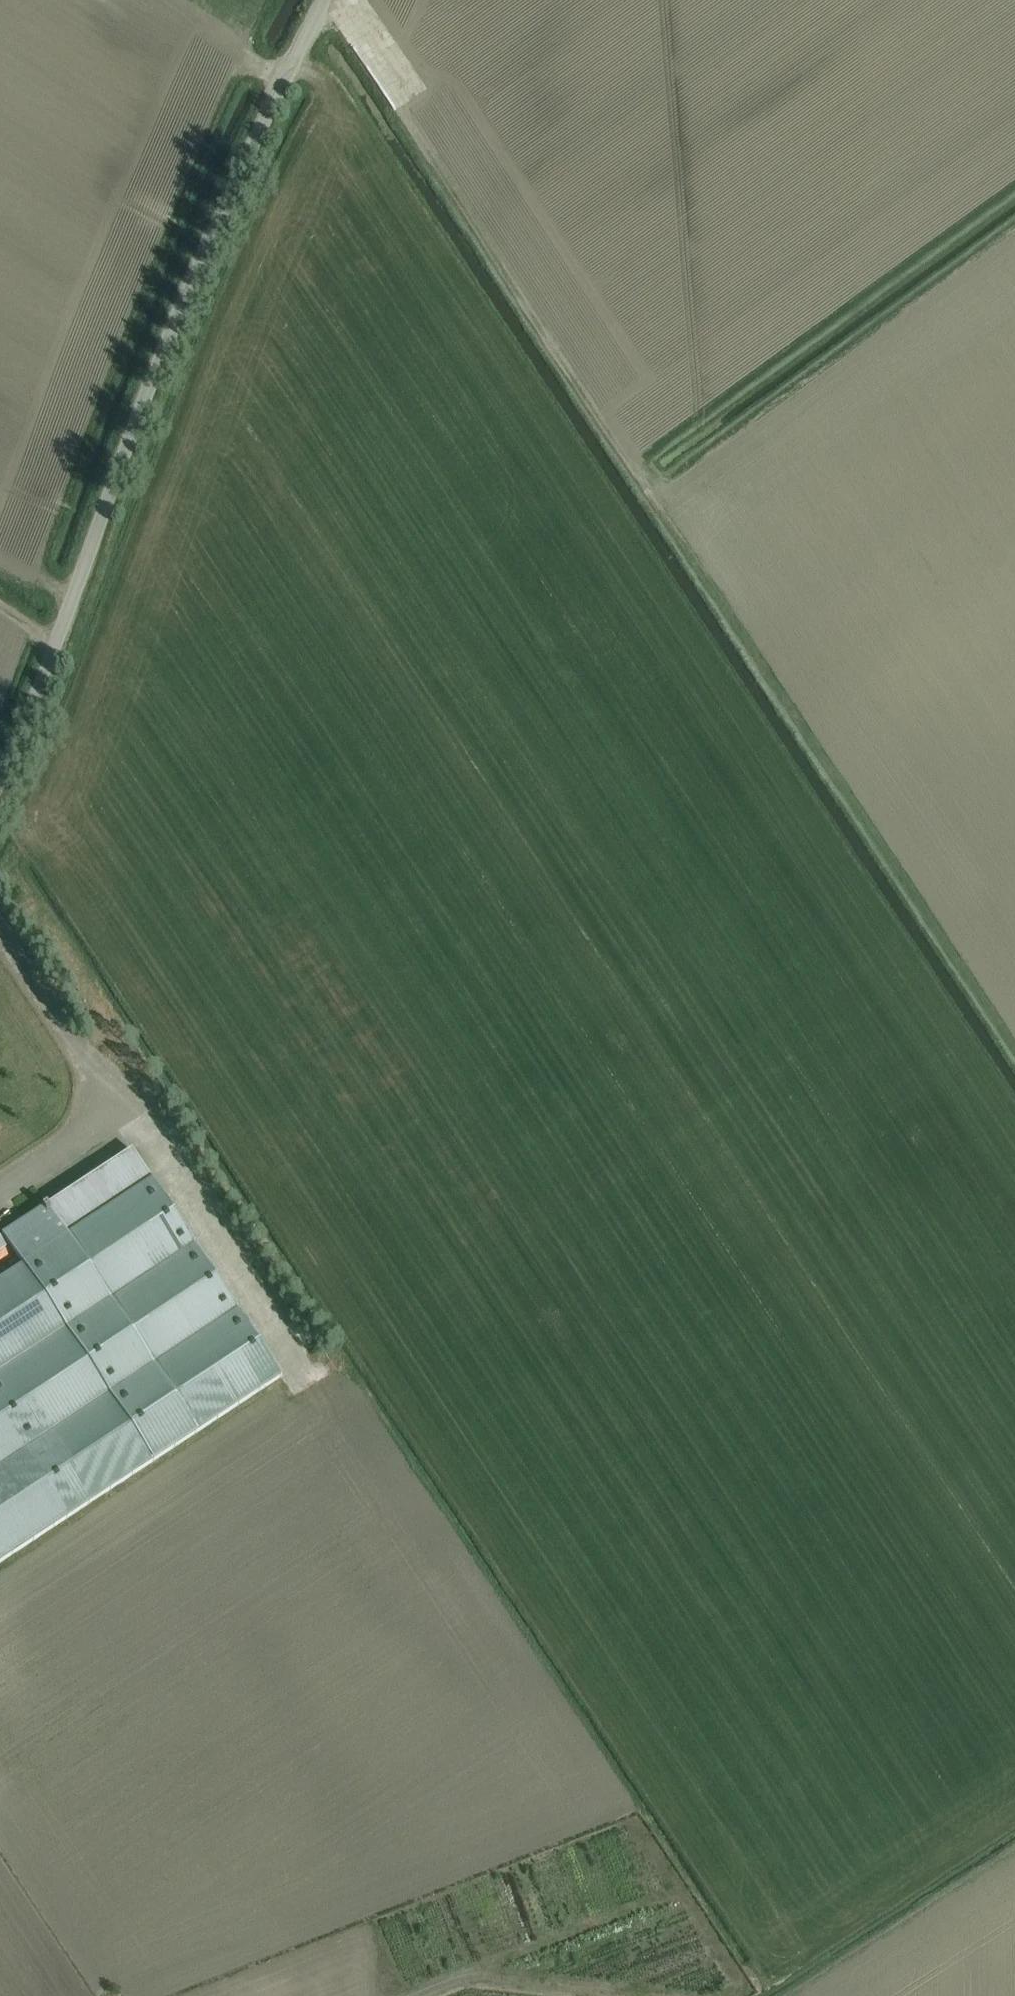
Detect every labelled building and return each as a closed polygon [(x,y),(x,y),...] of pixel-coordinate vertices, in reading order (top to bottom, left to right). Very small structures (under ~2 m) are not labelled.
[(577,350),(585,345),(576,328),(568,332),(577,350)] [(199,1148),(208,1143),(198,1128),(189,1133),(199,1148)] [(142,1167),(131,1150),(46,1206),(45,1205),(1,1235),(2,1236),(0,1237),(0,1252),(8,1246),(22,1266),(0,1280),(0,1563),(280,1378),(142,1167)] [(221,1161),(212,1164),(218,1183),(228,1180),(221,1161)]
